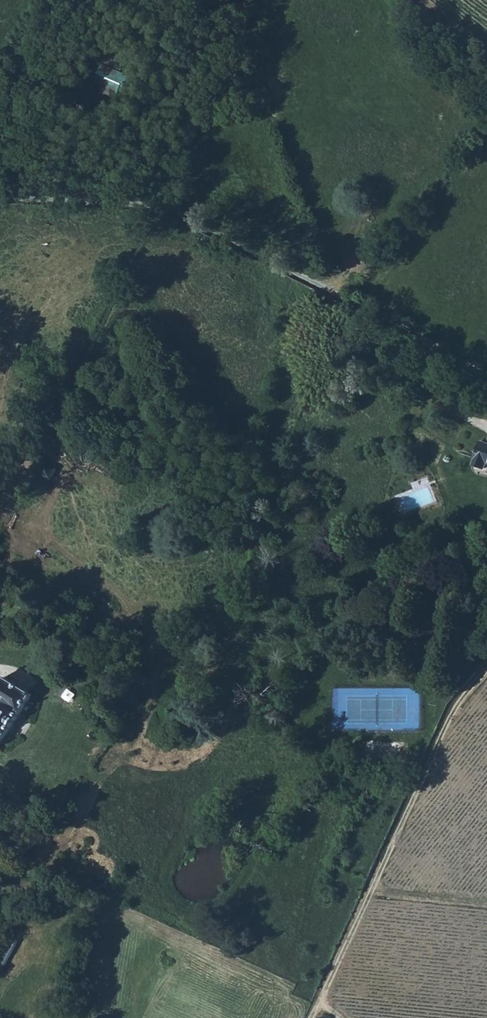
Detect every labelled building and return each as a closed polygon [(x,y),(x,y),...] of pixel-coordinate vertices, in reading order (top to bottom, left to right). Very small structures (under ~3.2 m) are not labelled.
[(100,93),(117,101),(124,85),(131,89),(136,79),(123,73),(130,56),(120,52),(118,58),(109,53),(95,84),(103,88),(100,93)] [(481,440),(470,463),(482,468),(485,462),(486,463),(486,443),(481,440)] [(47,464),(41,474),(51,480),(57,470),(47,464)] [(32,695),(4,677),(0,682),(0,744),(32,695)] [(19,941),(10,936),(0,956),(0,966),(6,969),(19,941)]
